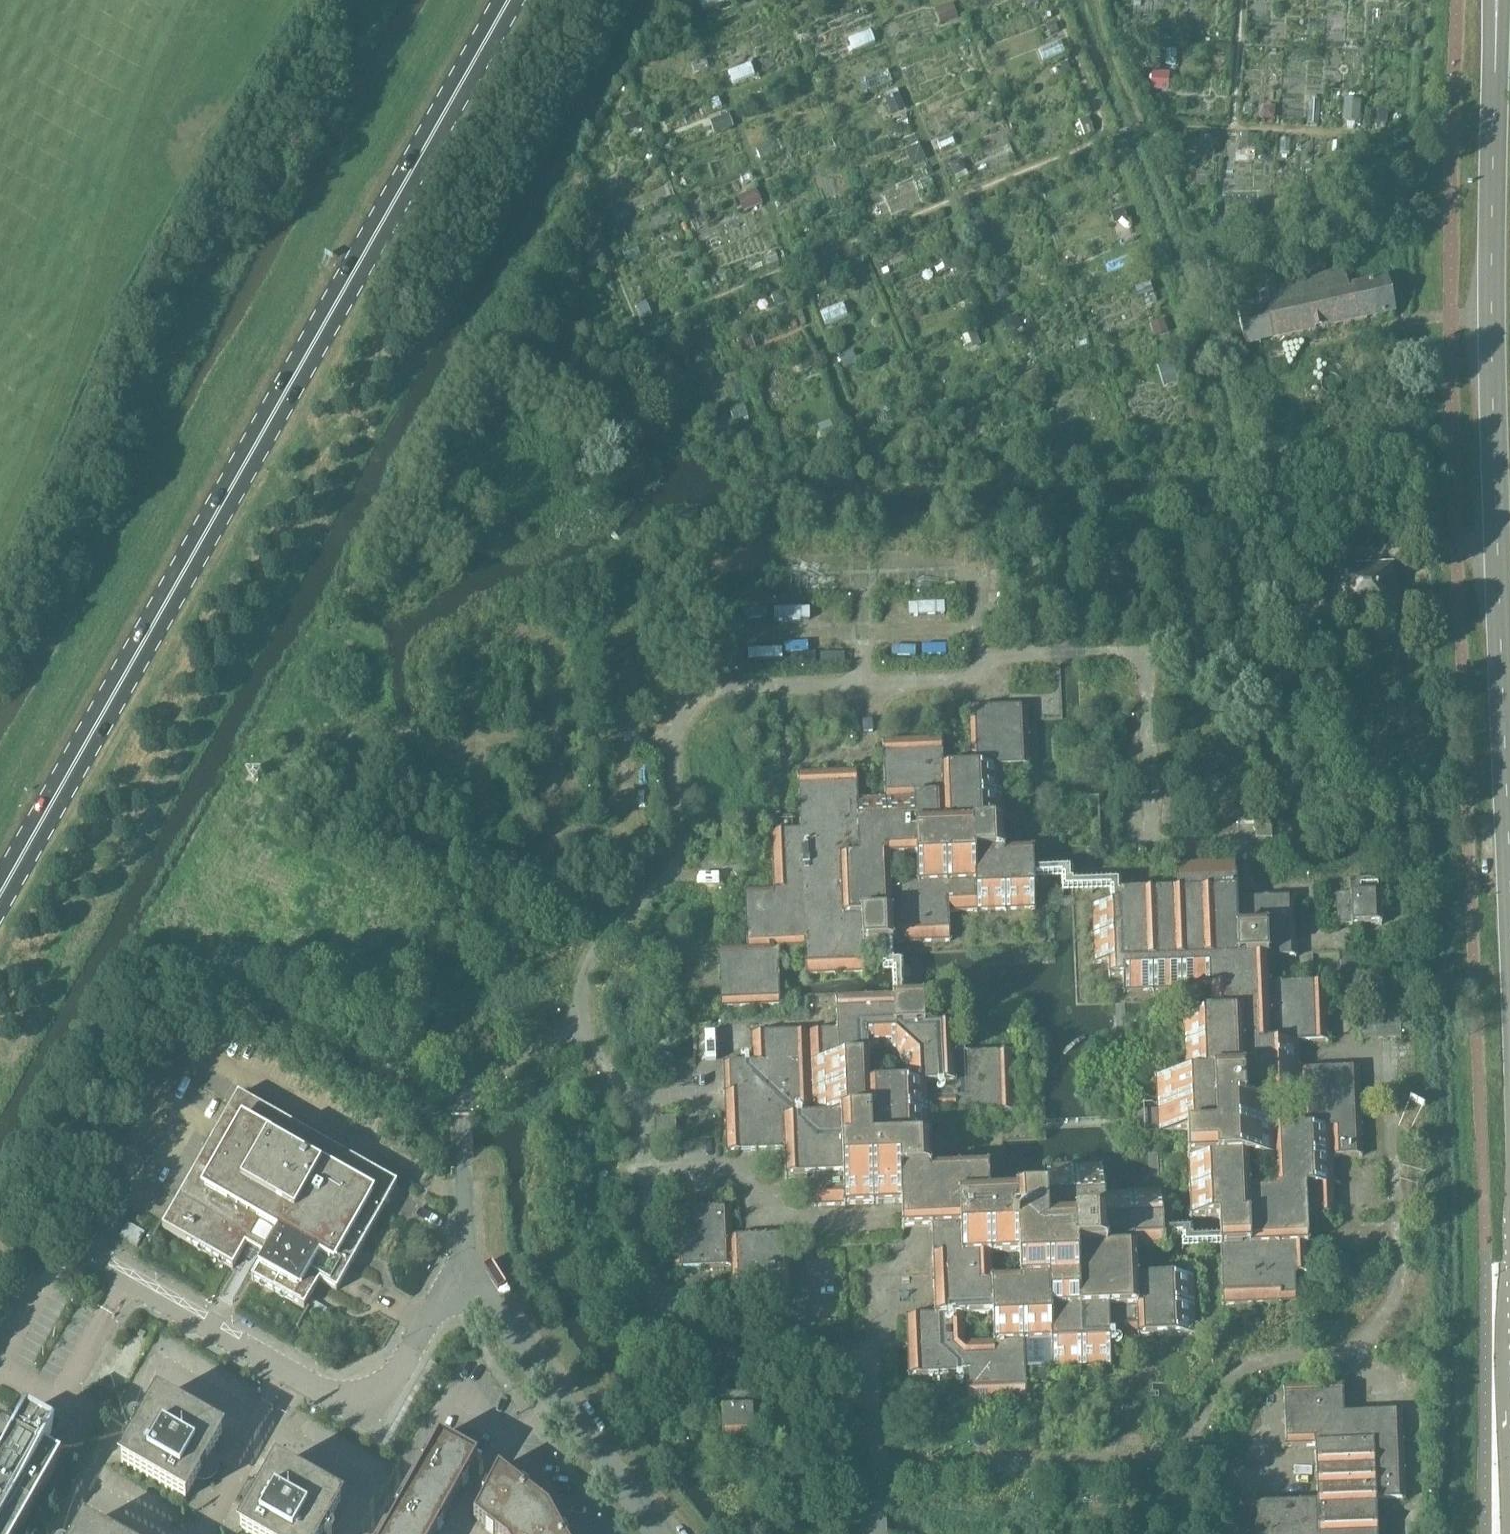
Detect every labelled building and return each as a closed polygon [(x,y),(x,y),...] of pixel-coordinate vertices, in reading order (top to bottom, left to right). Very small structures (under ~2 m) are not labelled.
[(1265,303),(1273,341),(1381,317),(1387,316),(1386,315),(1395,313),(1387,279),(1348,288),(1344,269),(1265,286),(1269,302),(1265,303)] [(822,556),(798,557),(800,591),(823,590),(822,556)] [(1335,584),(1338,623),(1396,619),(1393,564),(1336,568),(1337,584),(1335,584)] [(1008,600),(996,601),(997,609),(1009,609),(1008,600)] [(996,601),(984,601),(985,610),(997,609),(996,601)] [(965,602),(953,603),(953,611),(965,610),(965,602)] [(953,603),(941,603),(941,611),(953,611),(953,603)] [(910,604),(898,605),(898,613),(910,613),(910,604)] [(922,604),(910,604),(910,613),(922,612),(922,604)] [(867,606),(855,607),(855,615),(867,614),(867,606)] [(879,606),(867,606),(867,614),(879,614),(879,606)] [(836,607),(824,608),(824,616),(836,616),(836,607)] [(824,608),(812,608),(812,617),(824,616),(824,608)] [(958,616),(949,616),(950,629),(958,629),(958,616)] [(934,617),(921,618),(922,626),(934,625),(934,617)] [(900,618),(888,619),(888,627),(900,627),(900,618)] [(912,618),(900,618),(900,627),(912,626),(912,618)] [(872,620),(863,620),(864,632),(872,632),(872,620)] [(831,621),(797,623),(798,645),(832,644),(831,621)] [(832,644),(798,645),(798,667),(832,666),(832,644)] [(959,648),(951,649),(951,661),(959,660),(959,648)] [(873,652),(865,652),(865,664),(873,664),(873,652)] [(959,660),(951,661),(952,673),(960,672),(959,660)] [(873,664),(865,664),(866,676),(874,676),(873,664)] [(1197,735),(1192,736),(1193,748),(1201,748),(1200,733),(1197,733),(1197,735)] [(1335,882),(1336,906),(1337,926),(1382,925),(1380,880),(1335,882)] [(1329,1043),(1327,983),(1267,986),(1269,1014),(1182,1018),(1184,1075),(1156,1076),(1158,1136),(1187,1134),(1191,1221),(1219,1219),(1222,1306),(1296,1303),(1295,1274),(1309,1273),(1307,1216),(1335,1215),(1334,1157),(1362,1156),(1359,1069),(1301,1071),(1300,1044),(1329,1043)] [(752,1092),(724,1093),(727,1153),(784,1150),(785,1179),(814,1178),(815,1207),(902,1203),(902,1232),(932,1231),(933,1258),(935,1315),(906,1316),(909,1376),(966,1374),(967,1402),(1024,1400),(1024,1342),(1051,1341),(1052,1370),(1111,1368),(1110,1339),(1196,1336),(1194,1276),(1137,1279),(1135,1252),(1164,1251),(1164,1238),(1165,1238),(1165,1233),(1164,1233),(1162,1191),(1104,1194),(1103,1165),(1044,1168),(1045,1196),(1013,1197),(989,1198),(988,1169),(930,1171),(928,1116),(958,1114),(1015,1112),(1012,1053),(955,1056),(954,1027),(925,1028),(924,999),(835,1003),(837,1032),(750,1035),(751,1063),(752,1092)] [(723,1064),(724,1093),(752,1092),(751,1063),(723,1064)] [(258,1267),(251,1279),(304,1309),(320,1282),(337,1292),(397,1185),(238,1095),(162,1229),(233,1269),(240,1257),(258,1267)] [(730,1209),(671,1211),(674,1270),(731,1268),(732,1296),(792,1294),(789,1235),(731,1237),(730,1209)] [(722,1396),(723,1410),(724,1441),(768,1439),(766,1394),(722,1396)] [(121,1463),(185,1499),(222,1435),(158,1399),(121,1463)] [(61,1462),(57,1460),(59,1431),(56,1429),(45,1448),(28,1439),(32,1432),(23,1427),(11,1448),(0,1442),(0,1533),(21,1533),(61,1462)] [(439,1438),(414,1483),(452,1505),(462,1486),(464,1487),(468,1480),(466,1479),(477,1459),(439,1438)] [(246,1533),(323,1533),(341,1503),(277,1467),(240,1531),(246,1533)] [(495,1533),(519,1533),(549,1509),(498,1469),(474,1517),(488,1528),(486,1530),(491,1533),(494,1533),(495,1533)] [(388,1528),(399,1533),(435,1533),(437,1531),(439,1532),(443,1525),(441,1524),(452,1505),(414,1483),(388,1528)] [(549,1509),(519,1533),(563,1533),(549,1509)]
